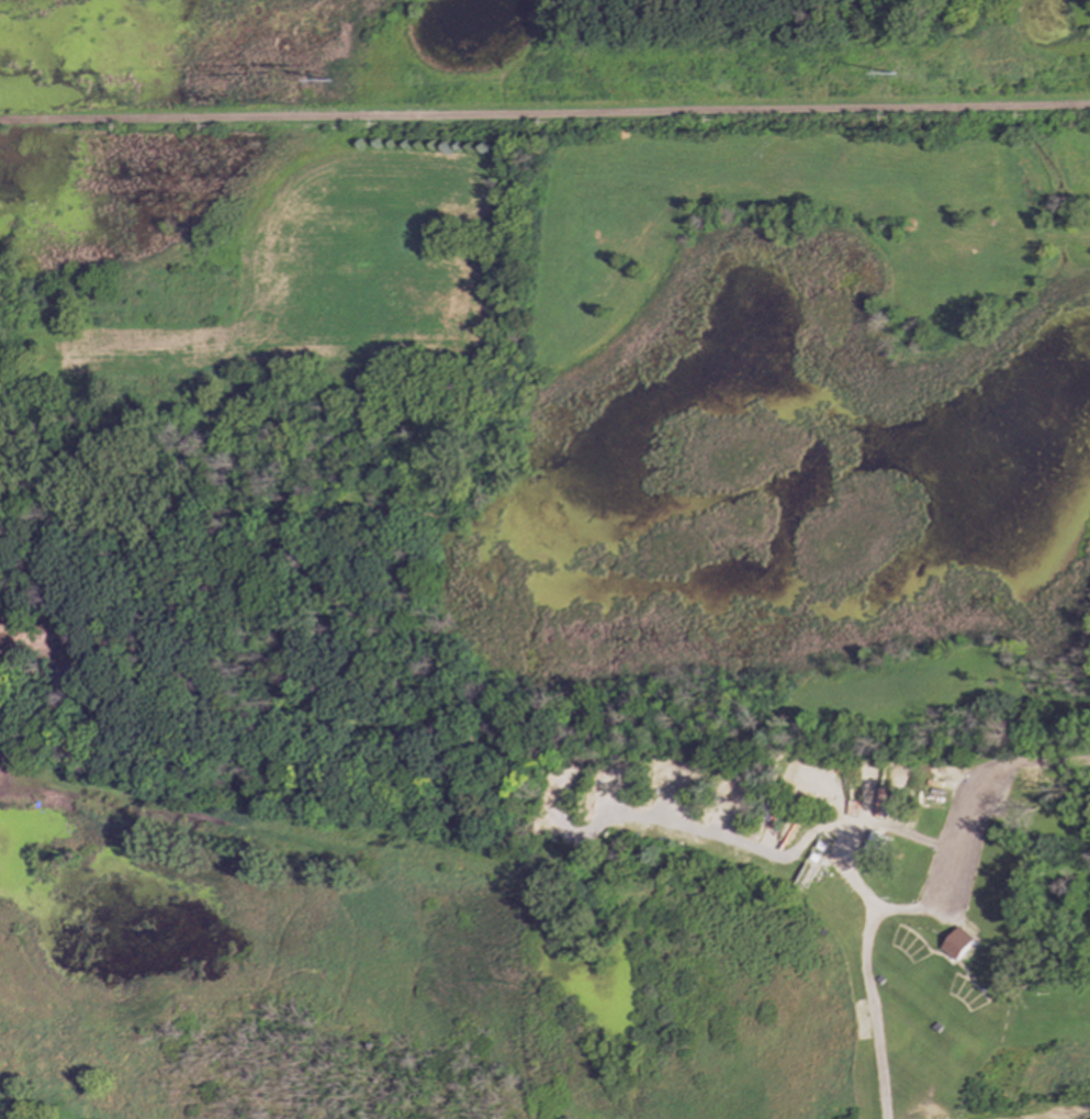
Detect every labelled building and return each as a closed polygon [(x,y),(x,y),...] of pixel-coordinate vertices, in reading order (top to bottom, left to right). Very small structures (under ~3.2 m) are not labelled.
[(941,949),(957,961),(974,939),(959,927),(941,949)]
